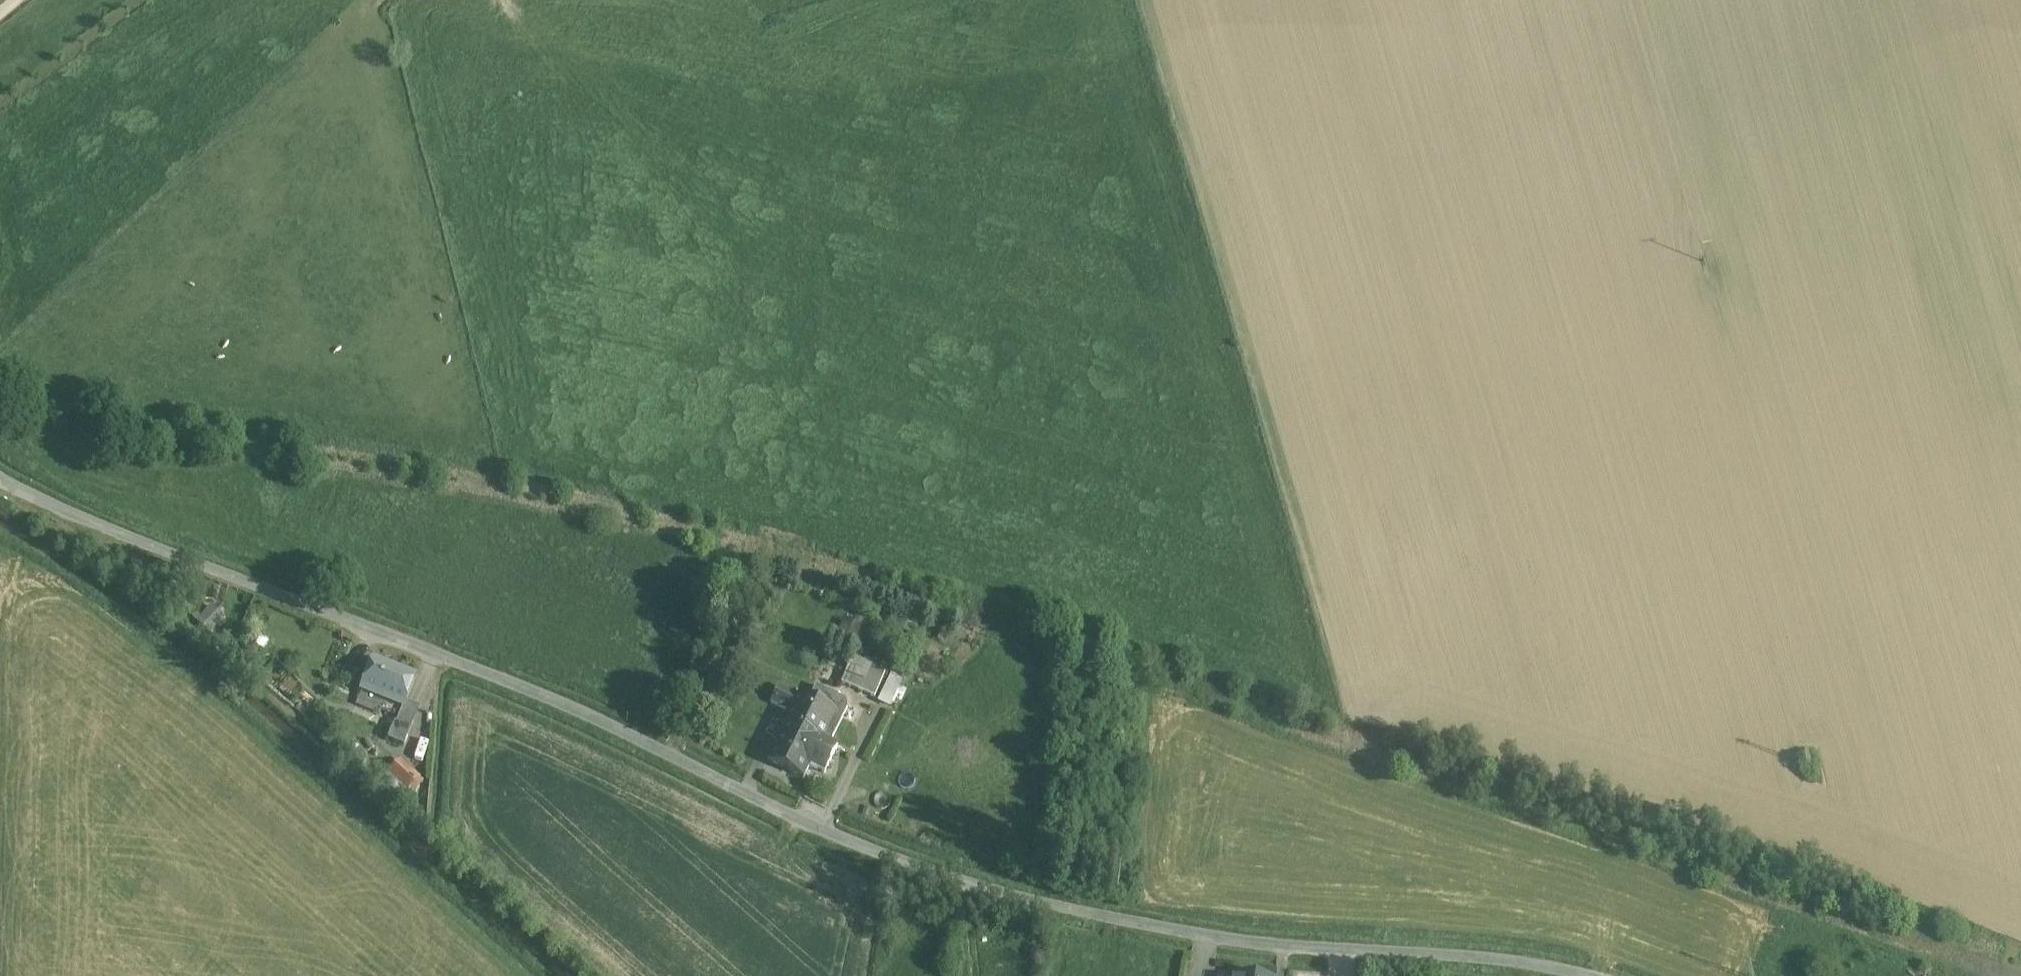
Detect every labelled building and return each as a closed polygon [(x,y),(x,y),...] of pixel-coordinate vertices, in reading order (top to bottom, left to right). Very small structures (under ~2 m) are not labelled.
[(213,604),(196,618),(208,633),(225,618),(213,604)] [(841,684),(850,688),(860,693),(872,667),(852,658),(841,684)] [(416,680),(374,662),(362,690),(363,690),(403,707),(405,707),(406,704),(416,680)] [(872,667),(865,681),(865,682),(861,693),(875,699),(886,674),(872,667)] [(892,706),(903,677),(891,672),(879,701),(892,706)] [(793,712),(767,761),(803,779),(804,777),(809,767),(824,774),(837,748),(829,744),(847,709),(845,702),(818,687),(810,700),(801,696),(800,697),(780,687),(773,702),(793,712)] [(403,707),(363,690),(362,690),(356,705),(386,718),(387,718),(385,721),(393,724),(393,723),(396,724),(403,707)] [(418,709),(418,708),(417,708),(406,704),(405,707),(403,707),(396,724),(393,724),(387,740),(404,746),(418,709)] [(402,765),(396,771),(395,771),(390,776),(403,788),(414,776),(402,765)] [(381,786),(388,793),(394,798),(403,788),(390,777),(381,786)] [(412,794),(421,784),(421,783),(414,777),(405,787),(412,794)]
